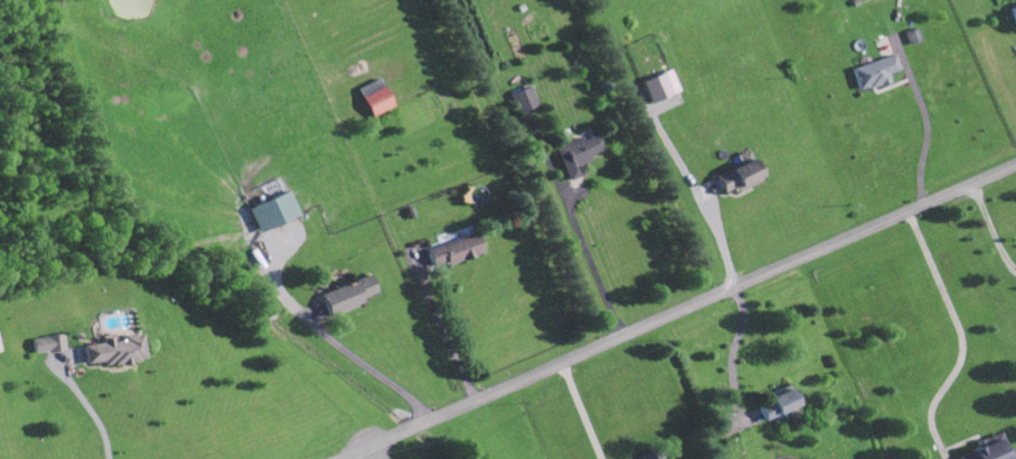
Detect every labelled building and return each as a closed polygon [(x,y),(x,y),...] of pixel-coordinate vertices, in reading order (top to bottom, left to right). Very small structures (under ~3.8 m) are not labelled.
[(912,46),(924,41),(919,28),(906,33),(912,46)] [(902,70),(896,55),(854,70),(862,92),(892,82),(890,75),(902,70)] [(644,82),(653,104),(682,92),(672,70),(644,82)] [(372,117),(394,108),(383,79),(361,88),(372,117)] [(539,107),(533,87),(511,94),(517,114),(539,107)] [(557,149),(571,182),(585,176),(581,167),(593,161),(591,157),(604,151),(597,135),(585,141),(583,138),(557,149)] [(737,188),(739,192),(765,180),(756,159),(719,176),(726,193),(737,188)] [(260,233),(300,216),(289,192),(249,209),(260,233)] [(485,253),(478,233),(429,251),(436,270),(485,253)] [(378,297),(371,276),(322,295),(330,315),(378,297)] [(139,335),(114,338),(113,335),(101,336),(102,344),(83,346),(86,365),(102,362),(103,367),(143,361),(139,335)] [(34,338),(35,355),(65,352),(63,336),(34,338)] [(773,404),(764,407),(767,418),(800,410),(794,387),(771,393),(773,404)] [(981,447),(959,456),(960,458),(1009,458),(999,434),(979,442),(981,447)] [(660,451),(643,458),(663,458),(660,451)]
